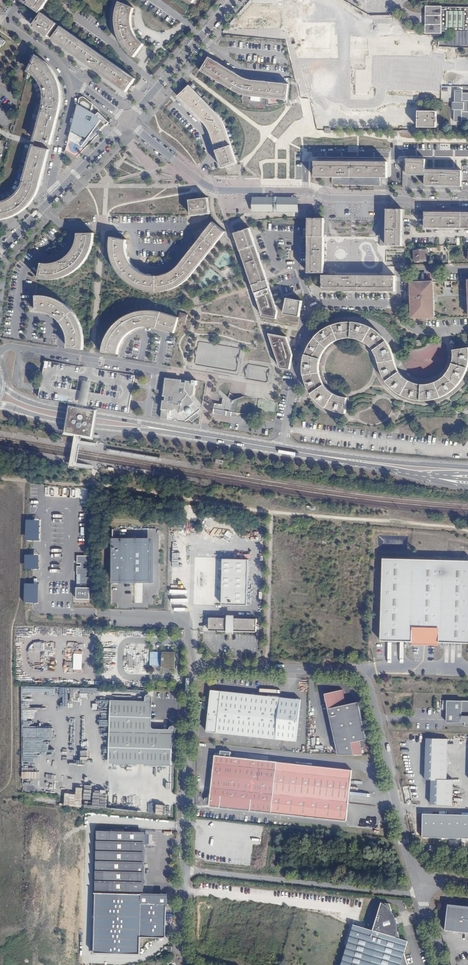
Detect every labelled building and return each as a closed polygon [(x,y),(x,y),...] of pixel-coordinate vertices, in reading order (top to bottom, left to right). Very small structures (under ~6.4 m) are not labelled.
[(27,4),(30,7),(26,12),(37,20),(33,26),(48,37),(57,24),(42,13),(41,14),(39,13),(48,0),(29,0),(27,4)] [(135,57),(144,44),(141,42),(138,39),(136,36),(134,32),(132,28),(132,24),(131,21),(132,16),(132,13),(134,8),(120,2),(118,7),(117,12),(116,18),(116,23),(116,26),(117,31),(119,35),(120,39),(123,44),(125,47),(128,51),(131,53),(135,57)] [(442,7),(442,6),(425,6),(425,33),(441,33),(441,31),(446,31),(446,45),(467,45),(467,7),(442,7)] [(52,40),(126,92),(128,90),(135,79),(61,27),(52,40)] [(37,57),(30,70),(33,73),(37,76),(41,80),(43,84),(44,88),(45,93),(46,97),(45,102),(45,105),(36,140),(51,144),(59,113),(61,106),(62,99),(61,94),(61,89),(60,85),(57,78),(55,74),(51,69),(46,63),(42,60),(37,57)] [(248,96),(287,100),(289,84),(270,82),(253,81),(248,80),(243,78),(238,75),(209,57),(201,71),(230,88),(237,92),(242,94),(248,96)] [(237,163),(237,161),(232,148),(227,134),(226,129),(223,123),(221,119),(218,115),(190,85),(193,82),(188,76),(182,82),(187,88),(178,96),(194,113),(205,123),(207,127),(209,130),(211,135),(222,168),(237,163)] [(358,127),(395,128),(396,86),(358,86),(358,127)] [(462,119),(467,120),(467,93),(462,93),(462,91),(455,91),(455,102),(453,102),(452,110),(454,110),(454,121),(462,122),(462,119)] [(63,150),(74,157),(108,122),(97,112),(95,114),(91,111),(92,103),(83,96),(82,96),(81,96),(80,96),(79,97),(78,97),(78,98),(77,98),(77,99),(76,108),(75,108),(73,113),(63,150)] [(437,112),(418,111),(418,127),(436,127),(437,112)] [(0,203),(0,219),(3,219),(8,218),(13,216),(19,213),(25,208),(29,205),(33,200),(36,195),(38,192),(39,187),(49,150),(34,146),(28,170),(24,183),(22,187),(19,192),(17,195),(12,199),(8,201),(4,202),(0,203)] [(462,186),(462,171),(425,170),(425,159),(407,159),(407,163),(407,175),(426,175),(425,185),(462,186)] [(315,177),(325,177),(333,177),(332,185),(380,185),(380,178),(388,178),(388,162),(315,162),(315,174),(315,177)] [(208,198),(207,198),(190,200),(192,216),(210,213),(208,198)] [(299,200),(253,199),(253,210),(299,211),(299,200)] [(387,246),(388,246),(402,246),(402,209),(387,209),(387,246)] [(425,212),(425,228),(467,228),(467,213),(425,212)] [(324,218),(309,218),(308,273),(324,273),(324,218)] [(225,232),(213,222),(200,238),(187,256),(181,262),(179,266),(175,269),(170,273),(164,275),(159,276),(154,276),(151,276),(148,275),(146,274),(143,273),(139,271),(136,269),(134,267),(131,264),(129,260),(127,256),(126,253),(126,248),(126,244),(126,240),(111,237),(111,240),(110,246),(110,250),(111,255),(112,260),(114,265),(116,269),(119,272),(121,276),(124,279),(129,282),(132,285),(138,288),(142,289),(146,291),(149,291),(153,292),(156,292),(160,291),(163,291),(168,290),(172,289),(175,288),(181,284),(186,280),(191,274),(194,271),(225,232)] [(250,228),(235,233),(252,285),(263,316),(277,318),(278,311),(267,280),(250,228)] [(94,237),(94,233),(78,234),(78,238),(77,242),(76,245),(73,250),(72,252),(69,255),(65,258),(61,261),(59,262),(55,263),(52,264),(47,264),(42,264),(39,279),(45,280),(50,280),(56,279),(60,278),(65,277),(69,274),(74,272),(76,270),(80,267),(83,263),(86,259),(88,255),(90,251),(92,246),(93,243),(94,237)] [(426,249),(414,249),(414,261),(426,261),(425,253),(427,253),(426,249)] [(323,291),(395,292),(395,276),(323,275),(323,291)] [(434,282),(411,282),(412,320),(435,319),(434,282)] [(68,347),(84,349),(84,344),(84,340),(84,336),(83,331),(81,325),(79,321),(77,316),(74,312),(71,309),(68,307),(65,304),(60,301),(57,300),(55,299),(50,297),(46,296),(41,295),(36,295),(37,311),(41,311),(44,312),(48,313),(51,314),(54,316),(57,318),(59,319),(61,322),(63,324),(65,328),(66,331),(68,336),(68,338),(68,343),(68,347)] [(303,300),(288,298),(285,313),(300,316),(303,300)] [(103,349),(103,353),(118,354),(119,350),(120,347),(121,343),(123,339),(125,337),(128,334),(131,332),(134,330),(138,328),(139,328),(143,327),(148,326),(150,326),(153,327),(161,329),(174,333),(178,320),(186,322),(188,315),(180,312),(179,318),(161,312),(157,311),(153,311),(148,310),(143,311),(139,311),(134,313),(130,314),(126,316),(121,319),(117,323),(114,326),(111,329),(108,333),(107,335),(105,340),(104,344),(103,349)] [(454,350),(454,355),(454,360),(452,365),(450,370),(446,375),(444,378),(440,380),(436,383),(433,384),(427,385),(423,385),(419,385),(415,384),(412,383),(408,381),(405,378),(403,376),(400,373),(398,371),(397,368),(396,364),(395,362),(394,355),(392,351),(391,347),(388,343),(387,341),(384,338),(381,335),(378,332),(375,330),(371,327),(368,326),(364,324),(358,323),(355,322),(351,322),(346,322),(343,322),(340,323),(336,324),(334,324),(329,327),(325,329),(321,332),(318,334),(315,337),(311,342),(309,346),(307,349),(305,354),(304,358),(304,361),(303,367),(303,372),(304,376),(305,382),(307,386),(308,390),(310,392),(313,396),(315,399),(319,403),(326,407),(331,410),(335,412),(339,413),(341,413),(346,414),(347,398),(340,397),(335,395),(331,392),(328,389),(325,386),(323,383),(321,378),(319,373),(319,368),(319,363),(320,359),(322,354),(325,350),(328,347),(331,344),(333,342),(336,340),(341,339),(345,338),(350,337),(353,338),(357,339),(359,339),(363,340),(365,342),(368,344),(371,347),(374,350),(376,353),(378,357),(379,361),(380,366),(381,371),(383,375),(386,380),(389,384),(392,388),(397,391),(399,393),(403,395),(407,397),(411,399),(416,400),(420,401),(425,401),(430,400),(435,399),(439,398),(446,395),(450,393),(454,389),(457,386),(461,382),(464,378),(466,373),(467,368),(467,340),(464,341),(465,348),(454,350)] [(287,337),(269,333),(281,367),(291,369),(294,354),(287,337)] [(99,408),(105,409),(129,413),(133,384),(135,375),(90,368),(45,360),(39,398),(68,403),(79,405),(83,405),(88,406),(99,408)] [(166,401),(163,401),(161,418),(168,419),(169,410),(174,411),(176,409),(186,421),(189,419),(192,422),(201,415),(198,412),(201,410),(191,397),(194,395),(195,385),(196,385),(197,381),(193,380),(193,381),(186,381),(186,383),(181,382),(182,380),(166,378),(164,396),(166,396),(166,401)] [(215,403),(214,409),(227,411),(231,412),(233,400),(238,399),(230,393),(229,397),(219,389),(218,395),(223,399),(222,404),(215,403)] [(78,437),(94,439),(95,430),(99,410),(99,408),(88,406),(83,405),(79,405),(68,403),(68,405),(64,425),(63,434),(78,437)] [(228,530),(223,536),(230,541),(234,535),(228,530)] [(153,541),(112,540),(111,584),(151,585),(153,541)] [(38,555),(25,555),(25,571),(38,570),(38,555)] [(77,565),(76,565),(76,600),(90,600),(90,556),(77,556),(77,565)] [(440,642),(467,643),(467,560),(383,558),(381,641),(413,642),(440,642)] [(224,559),(223,605),(247,605),(248,559),(224,559)] [(38,584),(24,583),(23,603),(38,604),(38,584)] [(228,618),(209,618),(209,631),(228,631),(228,633),(232,633),(232,631),(256,632),(257,619),(233,618),(233,617),(228,617),(228,618)] [(44,651),(45,643),(34,642),(33,649),(44,651)] [(162,668),(174,668),(175,652),(162,652),(162,668)] [(73,653),(73,669),(82,669),(82,653),(73,653)] [(125,669),(134,669),(134,661),(125,661),(125,669)] [(207,732),(250,736),(251,694),(211,690),(207,732)] [(339,755),(363,756),(360,740),(367,739),(358,702),(346,705),(343,690),(325,694),(339,755)] [(251,694),(250,736),(296,741),(301,700),(251,694)] [(166,733),(172,746),(175,729),(174,727),(173,726),(172,726),(171,726),(169,727),(169,730),(154,728),(152,727),(151,726),(151,725),(151,699),(151,697),(150,695),(148,695),(147,695),(145,696),(145,697),(144,701),(148,702),(147,732),(166,733)] [(109,763),(171,765),(172,746),(166,733),(147,732),(148,702),(144,701),(110,700),(109,763)] [(447,700),(446,722),(465,722),(465,726),(467,726),(467,700),(447,700)] [(53,727),(43,727),(43,738),(52,738),(53,727)] [(36,741),(28,741),(28,738),(24,738),(23,751),(39,752),(40,745),(36,745),(36,741)] [(425,779),(431,779),(431,804),(453,804),(453,779),(447,779),(448,738),(426,738),(425,779)] [(270,814),(296,816),(299,790),(301,764),(229,757),(230,752),(219,751),(219,756),(214,755),(210,794),(209,805),(209,807),(218,808),(224,803),(229,809),(234,804),(239,810),(245,805),(249,811),(255,806),(259,812),(270,813),(270,814)] [(299,790),(348,796),(350,770),(301,764),(299,790)] [(29,771),(22,771),(22,792),(53,792),(53,785),(45,785),(45,778),(29,778),(29,771)] [(106,807),(107,791),(93,790),(93,801),(99,802),(99,807),(106,807)] [(299,790),(296,816),(345,820),(348,796),(299,790)] [(424,814),(423,837),(467,838),(467,815),(424,814)] [(98,833),(95,894),(142,895),(144,835),(98,833)] [(142,895),(95,894),(93,954),(140,956),(140,938),(165,938),(167,896),(142,895)] [(341,964),(407,964),(403,953),(407,941),(399,939),(389,904),(381,903),(373,932),(353,926),(341,964)] [(446,931),(467,933),(467,909),(448,907),(446,931)]
